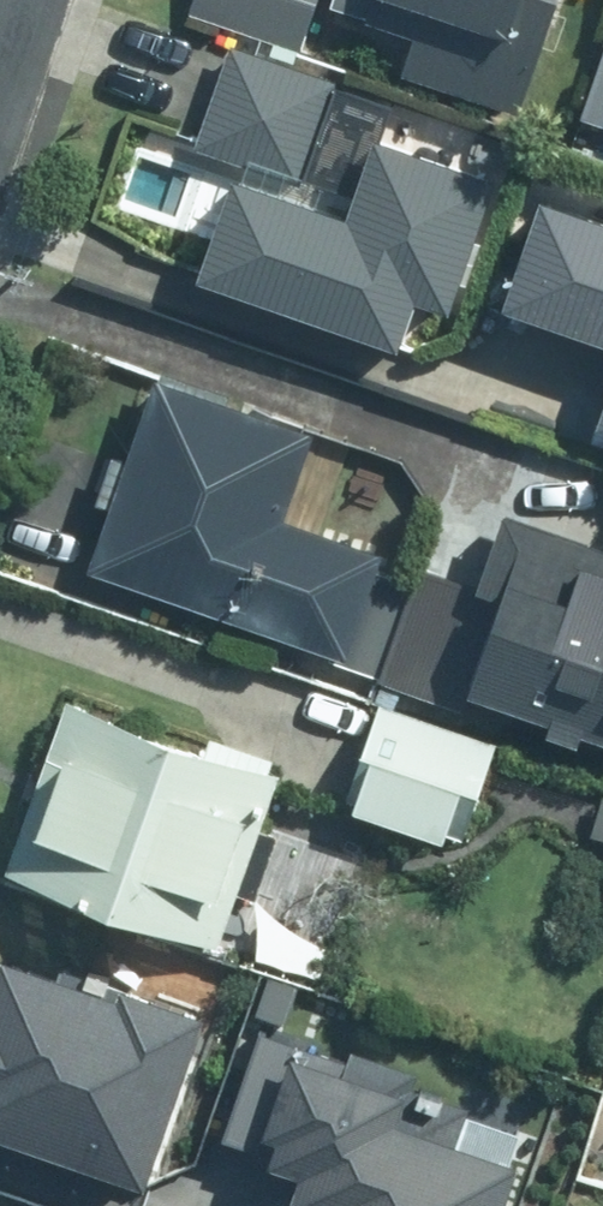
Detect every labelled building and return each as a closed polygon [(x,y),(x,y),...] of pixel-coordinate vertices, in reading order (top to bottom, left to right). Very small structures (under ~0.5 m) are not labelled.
[(186,7),(297,45),(312,0),(189,0),(186,7)] [(329,2),(416,32),(403,69),(468,91),(515,108),(553,0),(329,0),(329,2)] [(334,77),(225,39),(190,139),(299,176),(334,77)] [(578,117),(602,125),(602,39),(578,117)] [(493,172),(368,129),(340,210),(225,171),(190,271),(391,340),(408,292),(447,305),(493,172)] [(602,335),(602,215),(533,191),(496,298),(602,335)] [(373,552),(278,520),(311,426),(154,372),(88,566),(208,607),(207,609),(338,654),(373,552)] [(592,420),(602,424),(602,388),(592,420)] [(468,691),(602,737),(602,541),(499,506),(475,574),(419,555),(376,679),(462,708),(468,691)] [(2,873),(106,908),(167,732),(63,696),(2,873)] [(493,741),(375,700),(358,748),(477,789),(493,741)] [(277,769),(167,732),(106,908),(216,946),(277,769)] [(0,950),(0,1132),(141,1181),(197,1018),(200,1008),(113,978),(109,988),(0,950)] [(348,1057),(258,1027),(222,1131),(270,1147),(265,1158),(297,1169),(286,1199),(306,1205),(498,1205),(515,1158),(452,1137),(465,1100),(411,1082),(416,1067),(353,1045),(348,1057)]
